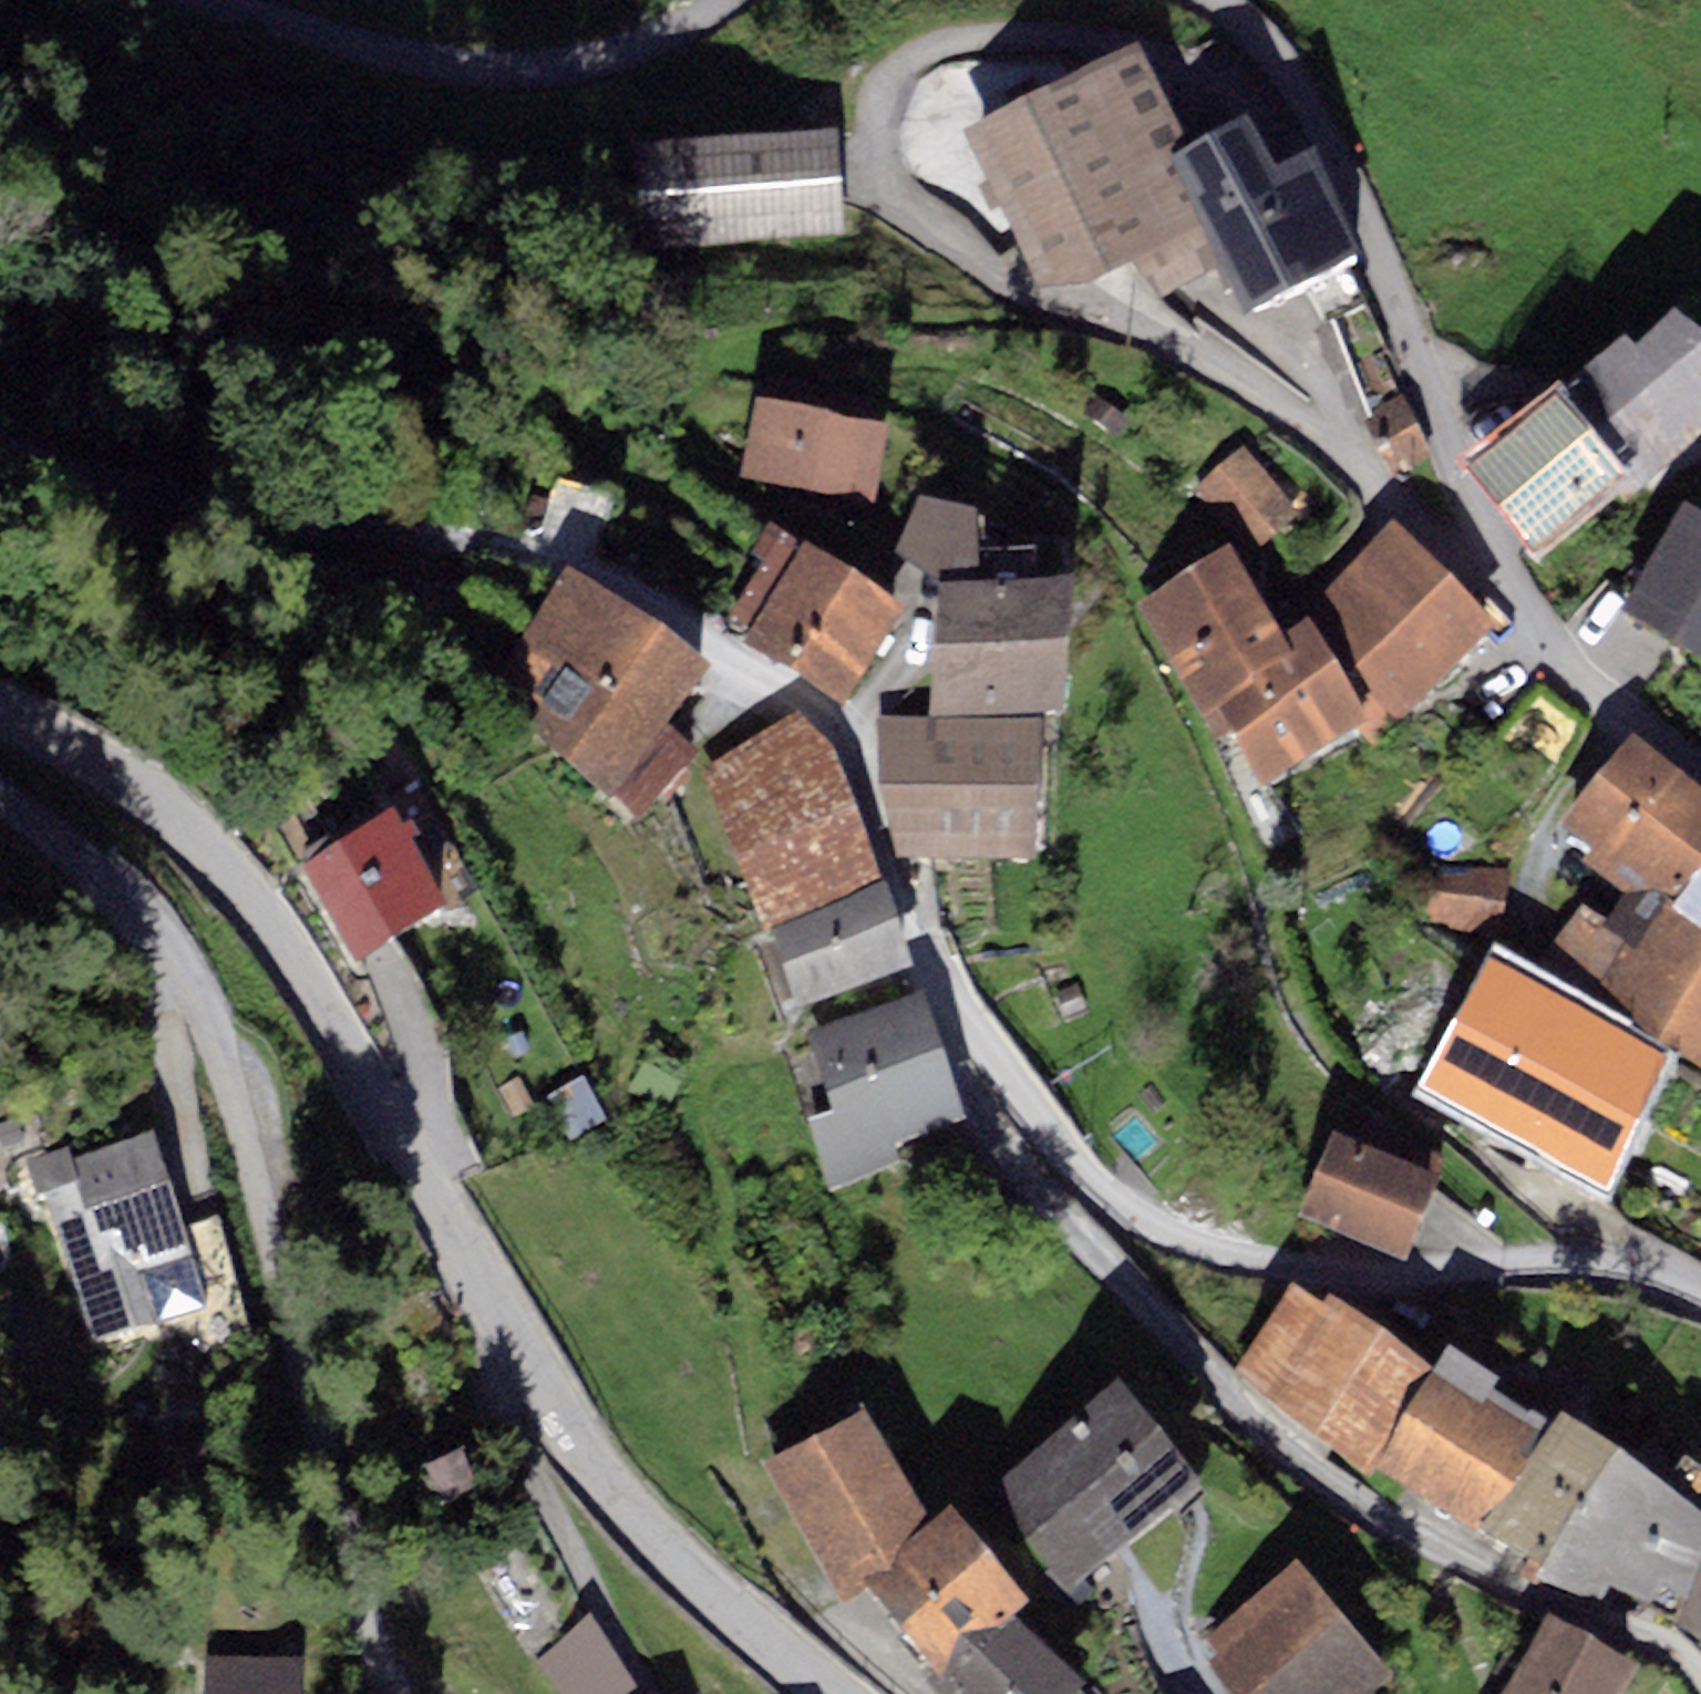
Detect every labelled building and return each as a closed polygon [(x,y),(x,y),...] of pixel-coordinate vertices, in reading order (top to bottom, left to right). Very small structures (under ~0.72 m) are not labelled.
[(1138,65),(967,153),(1045,302),(1081,303),(1138,274),(1198,243),(1170,183),(1193,171),(1138,65)] [(848,242),(841,142),(637,155),(643,255),(848,242)] [(1279,196),(1253,143),(1193,171),(1170,183),(1198,243),(1216,279),(1243,336),(1365,278),(1317,177),(1279,196)] [(1198,243),(1138,274),(1158,304),(1216,279),(1198,243)] [(1559,417),(1624,501),(1632,511),(1700,452),(1700,357),(1675,338),(1636,371),(1625,359),(1552,409),(1559,417)] [(1429,465),(1402,400),(1365,415),(1392,480),(1429,465)] [(889,439),(755,412),(740,488),(873,515),(889,439)] [(1559,417),(1468,487),(1534,571),(1624,501),(1559,417)] [(1298,523),(1244,454),(1194,493),(1248,562),(1298,523)] [(894,563),(939,595),(929,726),(1066,733),(1073,599),(980,596),(975,525),(919,513),(894,563)] [(1685,524),(1622,627),(1700,674),(1700,533),(1685,524)] [(1494,646),(1394,537),(1301,628),(1309,641),(1368,742),(1374,754),(1494,646)] [(745,652),(842,717),(903,627),(769,538),(751,565),(761,572),(727,624),(752,641),(745,652)] [(1232,567),(1139,610),(1202,727),(1217,717),(1290,672),(1282,658),(1232,567)] [(709,690),(566,586),(482,696),(610,805),(614,800),(639,828),(699,768),(668,737),(709,690)] [(1217,717),(1258,800),(1368,742),(1309,641),(1282,658),(1290,672),(1217,717)] [(796,723),(700,777),(762,931),(881,893),(833,764),(796,723)] [(1041,742),(878,725),(879,797),(897,865),(1035,879),(1041,742)] [(1632,751),(1560,841),(1592,867),(1655,918),(1669,927),(1700,884),(1700,805),(1632,751)] [(394,828),(303,874),(353,973),(444,927),(394,828)] [(1500,942),(1510,874),(1439,866),(1429,925),(1500,942)] [(1655,918),(1592,867),(1582,878),(1624,911),(1608,932),(1584,913),(1541,963),(1593,1006),(1655,918)] [(1669,927),(1700,948),(1700,884),(1669,927)] [(770,932),(794,1016),(908,983),(884,900),(770,932)] [(1655,918),(1593,1006),(1700,1077),(1700,948),(1669,927),(1655,918)] [(1608,1036),(1488,971),(1421,1096),(1605,1194),(1669,1076),(1605,1042),(1608,1036)] [(967,1137),(926,1005),(810,1040),(834,1120),(810,1127),(831,1194),(903,1172),(898,1158),(967,1137)] [(606,1130),(583,1082),(545,1100),(568,1148),(606,1130)] [(206,1306),(151,1136),(72,1162),(67,1148),(25,1161),(37,1195),(42,1193),(91,1344),(206,1306)] [(1358,1159),(1336,1149),(1302,1220),(1405,1269),(1439,1198),(1431,1194),(1441,1173),(1368,1139),(1358,1159)] [(1431,1389),(1329,1313),(1324,1321),(1293,1300),(1234,1375),(1374,1478),(1431,1389)] [(1475,1543),(1558,1441),(1530,1426),(1522,1436),(1488,1417),(1499,1398),(1449,1366),(1377,1480),(1475,1543)] [(1197,1501),(1123,1401),(992,1498),(1066,1598),(1197,1501)] [(866,1431),(778,1475),(842,1610),(864,1593),(935,1539),(866,1431)] [(1558,1441),(1475,1543),(1520,1573),(1515,1583),(1536,1594),(1619,1477),(1564,1434),(1558,1441)] [(478,1485),(460,1447),(424,1463),(442,1502),(478,1485)] [(1619,1477),(1536,1594),(1600,1622),(1611,1600),(1650,1621),(1657,1609),(1669,1614),(1674,1607),(1681,1612),(1700,1562),(1700,1483),(1684,1470),(1660,1503),(1619,1477)] [(1016,1632),(1031,1621),(955,1525),(935,1539),(864,1593),(934,1683),(1016,1632)] [(1675,1636),(1700,1645),(1700,1564),(1675,1636)] [(1206,1645),(1218,1662),(1310,1590),(1297,1578),(1206,1645)] [(1310,1590),(1218,1662),(1209,1669),(1229,1693),(1376,1693),(1386,1686),(1310,1590)] [(536,1663),(561,1693),(642,1693),(592,1612),(536,1663)] [(1016,1632),(934,1683),(925,1690),(930,1693),(1082,1693),(1016,1632)] [(1508,1693),(1629,1693),(1634,1686),(1548,1632),(1508,1693)] [(206,1657),(206,1693),(297,1693),(297,1658),(206,1657)]
